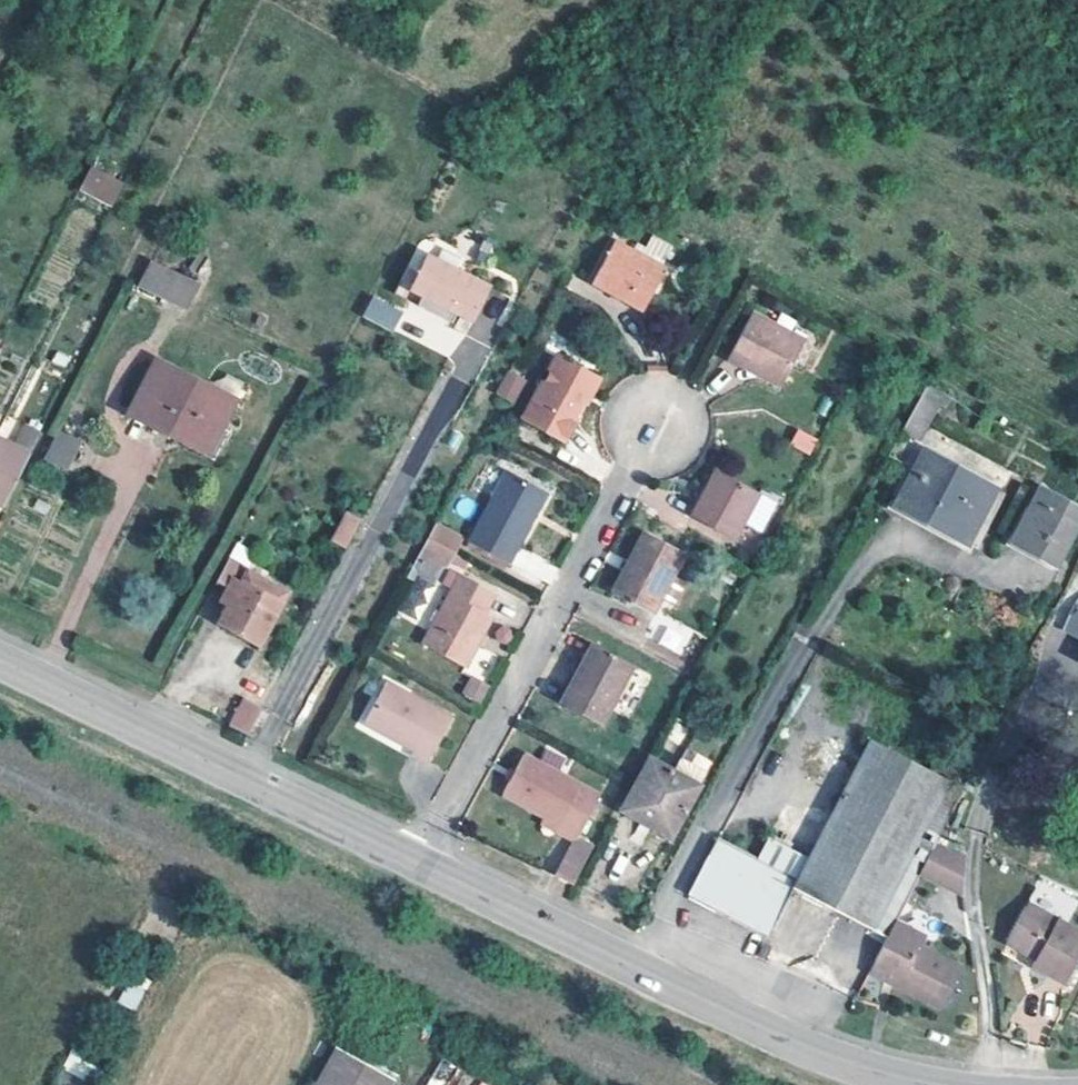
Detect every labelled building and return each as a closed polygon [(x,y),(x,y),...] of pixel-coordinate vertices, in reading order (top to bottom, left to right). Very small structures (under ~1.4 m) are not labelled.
[(90,164),(80,184),(113,201),(123,180),(90,164)] [(148,231),(135,258),(160,271),(174,244),(148,231)] [(655,234),(649,246),(640,241),(635,248),(617,238),(594,280),(627,299),(630,294),(649,304),(669,267),(665,264),(675,245),(655,234)] [(474,308),(487,282),(426,250),(417,267),(405,262),(392,288),(452,320),(459,308),(471,313),(474,308)] [(724,276),(729,268),(720,263),(716,272),(724,276)] [(491,285),(487,282),(474,308),(477,309),(491,285)] [(503,323),(515,297),(491,285),(477,309),(503,323)] [(372,294),(362,313),(393,328),(402,311),(372,294)] [(630,294),(627,299),(625,302),(644,312),(649,304),(630,294)] [(785,375),(806,336),(755,308),(730,353),(748,364),(752,357),(785,375)] [(573,410),(594,373),(557,352),(547,369),(549,372),(524,416),(561,437),(570,433),(576,420),(572,412),(573,410)] [(781,382),(785,375),(752,357),(748,364),(781,382)] [(224,421),(235,397),(155,359),(133,405),(189,431),(213,443),(224,421)] [(495,392),(512,405),(529,381),(512,368),(495,392)] [(581,413),(601,376),(594,373),(573,410),(581,413)] [(925,384),(904,432),(925,441),(945,393),(925,384)] [(216,453),(230,424),(224,421),(213,443),(189,431),(185,438),(216,453)] [(790,445),(811,454),(818,437),(797,428),(790,445)] [(70,472),(80,439),(53,431),(43,463),(70,472)] [(27,454),(0,440),(0,503),(1,504),(8,492),(27,454)] [(930,512),(903,498),(906,491),(932,446),(923,440),(890,502),(972,547),(1008,484),(1001,481),(973,534),(930,512)] [(973,534),(1001,481),(932,446),(906,491),(935,506),(930,512),(973,534)] [(737,531),(763,486),(718,461),(693,508),(737,531)] [(509,562),(548,490),(507,467),(467,541),(471,542),(506,561),(509,562)] [(1019,535),(1049,482),(1044,479),(1010,536),(1058,563),(1061,558),(1019,535)] [(1077,526),(1077,497),(1049,482),(1019,535),(1061,558),(1077,526)] [(930,512),(935,506),(906,491),(903,498),(930,512)] [(347,548),(363,518),(351,511),(334,542),(347,548)] [(465,535),(438,521),(430,535),(457,550),(465,535)] [(649,521),(628,561),(633,564),(621,586),(655,605),(689,543),(649,521)] [(302,567),(243,535),(217,581),(228,587),(221,600),(229,605),(219,623),(259,644),(302,567)] [(452,559),(457,550),(430,535),(422,551),(442,562),(451,560),(452,559)] [(503,566),(506,561),(471,542),(467,547),(503,566)] [(777,566),(785,550),(773,543),(765,559),(777,566)] [(633,564),(628,561),(623,559),(612,581),(621,586),(633,564)] [(485,610),(497,589),(463,571),(424,641),(468,664),(495,615),(485,610)] [(1065,630),(1077,636),(1077,607),(1065,630)] [(682,654),(694,631),(670,619),(658,642),(682,654)] [(596,628),(585,648),(589,651),(592,653),(603,632),(596,628)] [(603,632),(592,653),(589,651),(569,690),(607,711),(640,652),(603,632)] [(479,704),(489,686),(469,676),(460,694),(479,704)] [(386,679),(364,717),(413,744),(411,749),(428,758),(451,714),(386,679)] [(250,696),(234,726),(248,735),(265,704),(250,696)] [(896,918),(921,870),(935,843),(967,782),(930,764),(927,769),(868,738),(806,858),(768,837),(753,861),(715,842),(686,895),(762,936),(790,888),(885,940),(896,918)] [(565,816),(581,825),(582,823),(604,782),(531,741),(508,781),(550,803),(546,810),(563,818),(565,816)] [(699,786),(712,762),(686,747),(672,771),(699,786)] [(699,786),(672,771),(650,760),(622,810),(671,837),(699,786)] [(582,823),(581,825),(564,860),(582,867),(601,832),(582,823)] [(921,870),(965,892),(967,860),(935,843),(921,870)] [(1030,908),(1062,922),(1071,905),(1039,890),(1030,908)] [(1062,922),(1030,908),(1011,947),(1035,959),(1037,955),(1045,958),(1042,963),(1039,968),(1073,984),(1077,972),(1077,930),(1062,922)] [(928,935),(896,918),(885,940),(874,961),(899,974),(894,983),(942,1008),(964,967),(922,944),(928,935)] [(894,983),(899,974),(874,961),(869,970),(894,983)] [(136,1010),(147,981),(130,974),(119,1004),(136,1010)] [(311,1084),(388,1084),(393,1075),(334,1043),(311,1084)]
